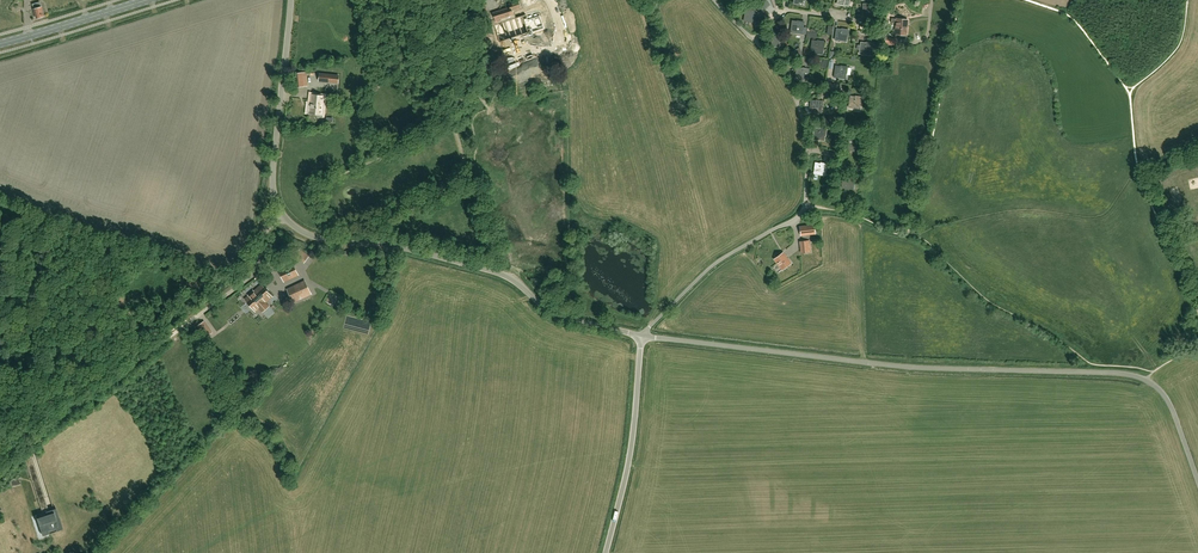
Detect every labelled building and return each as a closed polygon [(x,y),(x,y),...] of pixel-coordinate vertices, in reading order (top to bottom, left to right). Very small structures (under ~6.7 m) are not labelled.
[(510,7),(493,13),(495,20),(512,14),(511,10),(520,8),(517,1),(509,4),(510,7)] [(39,2),(33,4),(34,9),(33,9),(36,18),(44,16),(41,7),(39,2)] [(863,4),(863,10),(863,16),(870,16),(875,16),(875,5),(869,5),(869,4),(863,4)] [(750,22),(755,23),(757,11),(751,10),(751,11),(746,10),(744,21),(750,22)] [(511,25),(509,21),(497,25),(502,38),(521,32),(520,30),(526,28),(526,30),(530,29),(531,32),(535,31),(543,28),(539,15),(527,19),(527,17),(523,19),(523,20),(511,25)] [(906,35),(908,20),(891,18),(891,23),(896,23),(895,34),(906,35)] [(791,32),(796,33),(802,34),(804,22),(797,21),(797,22),(792,21),(791,32)] [(841,35),(847,36),(848,30),(842,29),(837,29),(835,40),(841,40),(841,35)] [(779,48),(780,42),(781,36),(774,35),(769,35),(768,45),(773,46),(773,47),(779,48)] [(885,45),(896,46),(897,39),(886,38),(885,45)] [(822,53),(823,48),(824,42),(817,41),(812,41),(810,51),(814,52),(822,53)] [(871,56),(872,50),(873,44),(866,43),(861,43),(859,53),(865,54),(865,55),(871,56)] [(840,78),(846,79),(847,67),(841,66),(841,67),(836,66),(834,77),(840,78)] [(807,81),(808,76),(809,69),(802,68),(802,69),(797,68),(795,79),(807,81)] [(302,73),(295,73),(296,87),(303,86),(302,73)] [(320,74),(319,81),(329,82),(330,75),(320,74)] [(310,107),(309,107),(308,113),(323,115),(325,96),(311,94),(310,107)] [(849,107),(854,108),(854,109),(860,109),(861,104),(862,97),(855,96),(855,97),(850,96),(849,107)] [(816,107),(822,108),(822,101),(816,100),(816,101),(811,100),(809,111),(815,112),(816,107)] [(819,135),(825,136),(826,129),(820,128),(820,129),(814,128),(813,139),(819,140),(819,135)] [(854,146),(860,147),(860,140),(854,139),(854,140),(849,139),(847,150),(853,151),(854,146)] [(820,169),(826,170),(827,164),(820,163),(815,163),(814,174),(819,174),(820,169)] [(854,184),(855,178),(848,177),(843,177),(842,187),(847,188),(848,183),(854,184)] [(801,235),(811,234),(810,226),(800,227),(801,235)] [(809,239),(799,240),(799,251),(809,251),(809,239)] [(300,249),(295,255),(304,262),(309,256),(300,249)] [(783,270),(791,264),(782,253),(774,259),(783,270)] [(298,275),(293,264),(279,271),(284,282),(298,275)] [(287,289),(294,303),(311,294),(304,280),(287,289)] [(248,295),(249,296),(245,299),(256,311),(260,307),(263,311),(267,307),(264,303),(272,297),(261,285),(254,291),(253,290),(248,295)] [(271,304),(263,311),(269,317),(276,310),(271,304)] [(202,319),(211,330),(215,327),(207,316),(202,319)] [(209,329),(203,321),(197,326),(203,333),(209,329)] [(218,333),(219,338),(230,335),(229,330),(218,333)] [(31,456),(24,458),(41,508),(42,508),(39,500),(44,498),(44,499),(45,498),(31,456)] [(63,529),(56,508),(49,510),(50,512),(49,512),(48,507),(47,508),(42,510),(42,509),(41,509),(43,515),(36,517),(42,536),(49,533),(49,532),(55,529),(56,531),(63,529)]
